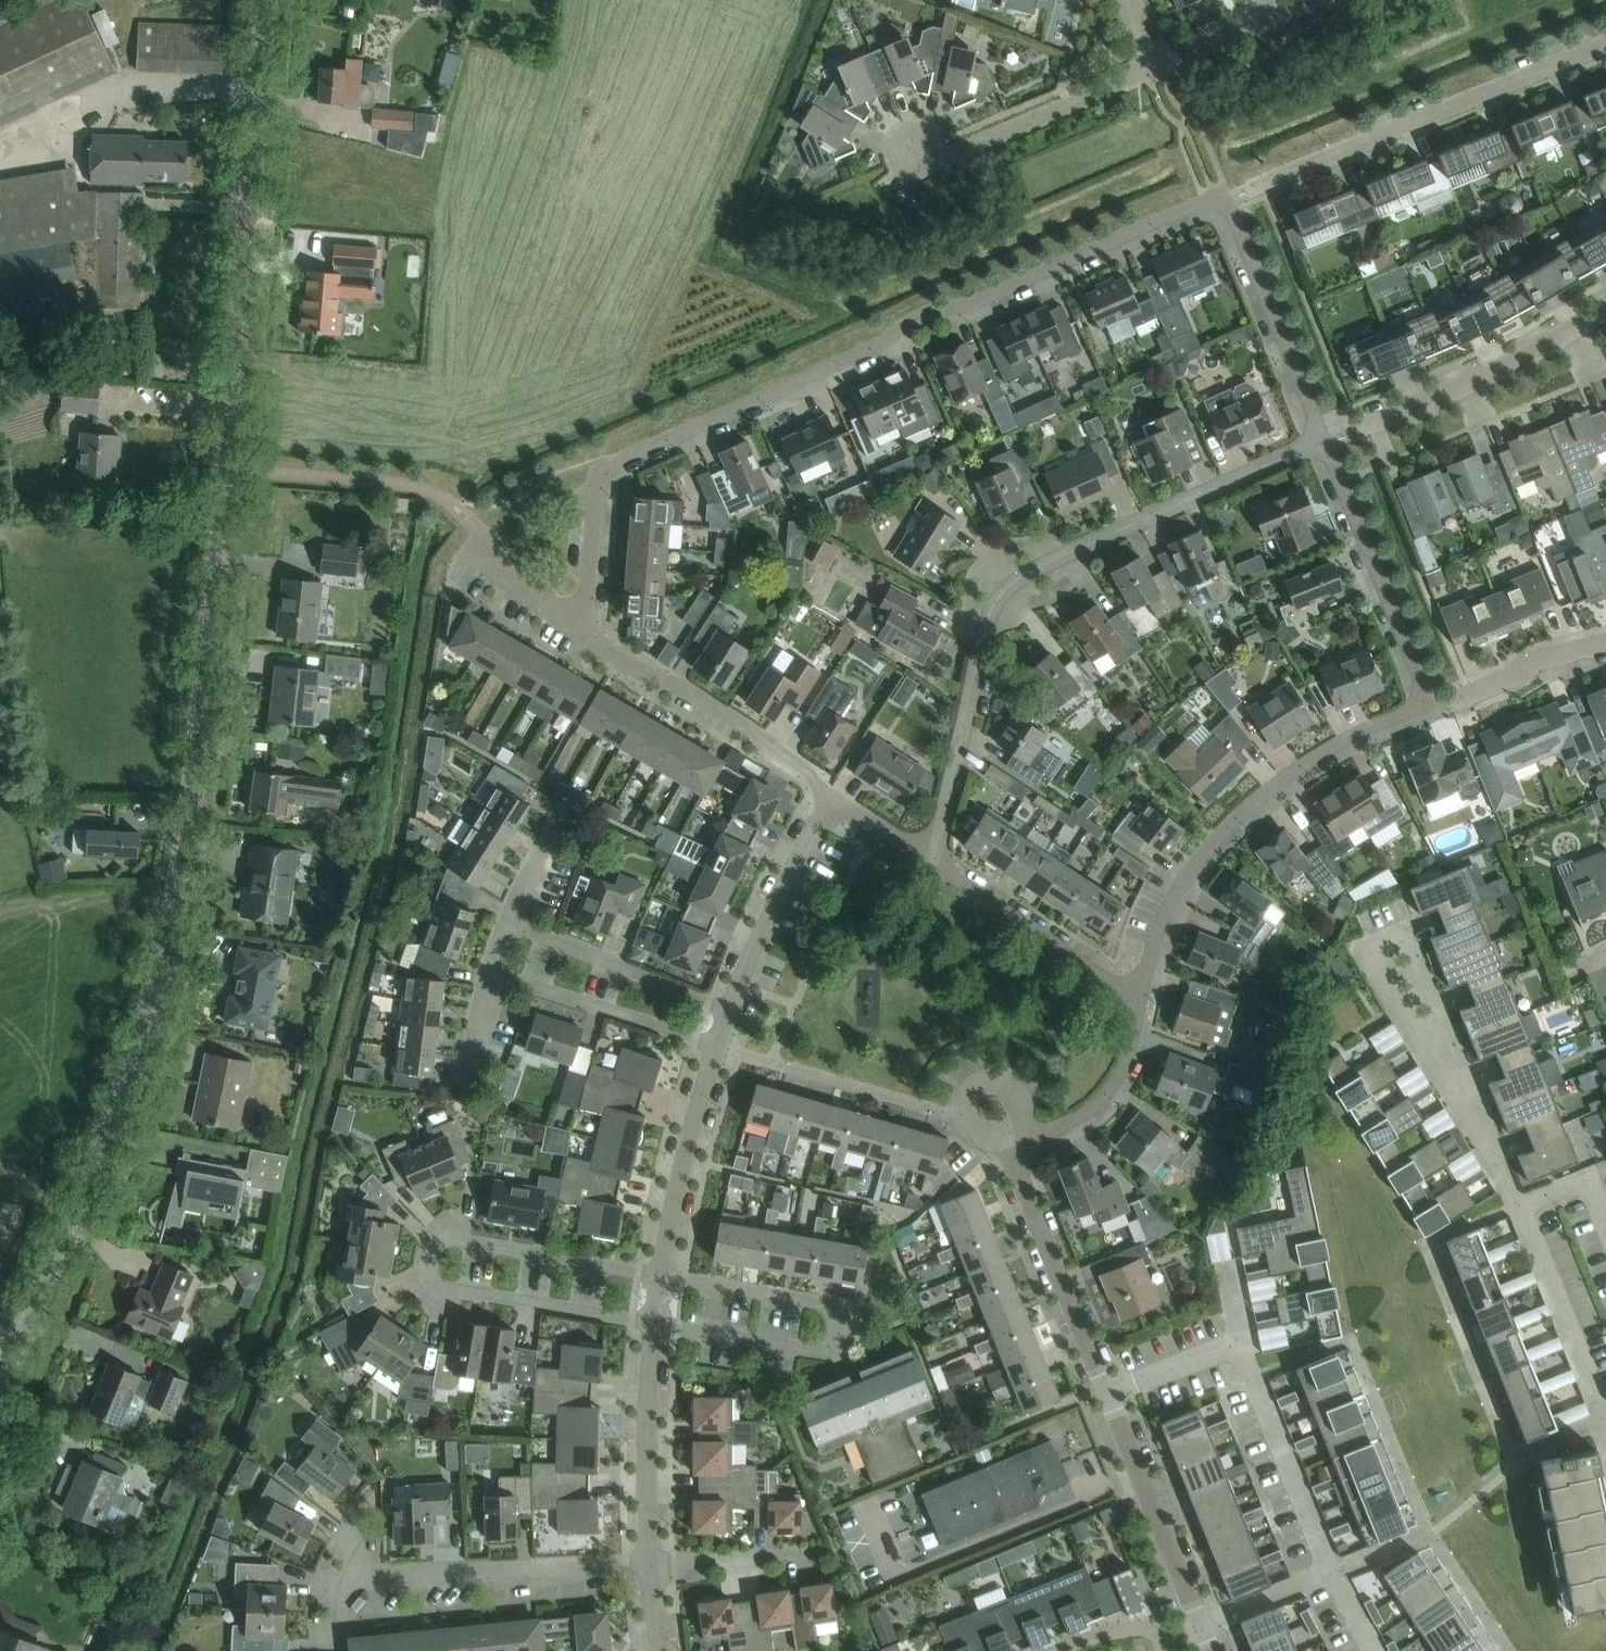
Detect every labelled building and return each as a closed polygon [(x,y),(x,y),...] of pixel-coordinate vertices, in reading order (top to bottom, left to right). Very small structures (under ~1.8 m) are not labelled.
[(116,71),(84,3),(91,0),(9,0),(0,4),(0,125),(116,71)] [(999,6),(1032,14),(1031,18),(1032,18),(1035,6),(1052,10),(1054,0),(1001,0),(999,6)] [(1178,9),(1198,0),(1174,0),(1178,9)] [(938,43),(930,84),(954,89),(951,101),(954,109),(998,90),(987,65),(972,62),(975,51),(968,50),(955,47),(962,16),(946,11),(945,11),(941,28),(938,43)] [(151,63),(234,66),(236,22),(153,19),(151,63)] [(900,40),(872,52),(888,90),(911,81),(916,92),(928,95),(930,84),(938,43),(941,28),(934,27),(924,32),(921,44),(919,44),(910,47),(906,37),(900,40)] [(833,80),(823,96),(855,116),(864,122),(870,111),(865,100),(888,90),(872,52),(837,66),(842,76),(833,80)] [(358,106),(369,107),(374,105),(375,89),(371,86),(359,84),(361,60),(346,59),(345,70),(321,68),(318,101),(343,103),(343,107),(357,108),(358,106)] [(436,85),(450,89),(457,67),(443,63),(436,85)] [(803,83),(793,109),(805,117),(804,119),(800,125),(809,131),(801,144),(812,169),(855,150),(853,144),(842,137),(855,116),(823,96),(820,93),(803,83)] [(1581,96),(1584,101),(1590,118),(1591,117),(1605,112),(1605,86),(1581,96)] [(1596,130),(1591,117),(1590,118),(1584,101),(1560,111),(1558,107),(1559,106),(1558,105),(1509,125),(1511,131),(1518,147),(1519,147),(1556,132),(1561,144),(1596,130)] [(372,127),(411,130),(412,113),(373,110),(372,127)] [(415,113),(414,130),(427,131),(434,132),(439,115),(415,113)] [(1519,147),(1518,147),(1511,131),(1487,141),(1486,136),(1485,135),(1436,155),(1439,160),(1445,177),(1446,176),(1483,161),(1488,174),(1524,159),(1519,147)] [(144,136),(92,135),(90,182),(142,184),(143,179),(186,181),(187,142),(144,140),(144,136)] [(1446,176),(1445,177),(1439,160),(1415,170),(1413,166),(1414,165),(1413,164),(1364,184),(1366,190),(1373,206),(1374,206),(1411,191),(1420,213),(1454,199),(1450,189),(1451,189),(1446,176)] [(93,302),(93,307),(139,308),(142,192),(78,190),(74,165),(0,179),(0,319),(93,302)] [(1379,218),(1374,206),(1373,206),(1366,190),(1342,199),(1341,195),(1340,194),(1291,213),(1297,226),(1286,231),(1285,230),(1284,230),(1294,254),(1295,253),(1295,252),(1306,248),(1302,236),(1338,221),(1343,233),(1379,218)] [(1592,226),(1574,236),(1593,271),(1605,264),(1605,219),(1592,226)] [(1574,236),(1556,246),(1535,258),(1556,292),(1578,279),(1593,271),(1574,236)] [(1142,279),(1150,298),(1157,311),(1181,301),(1175,288),(1211,272),(1204,255),(1205,254),(1203,249),(1201,250),(1197,240),(1152,260),(1157,272),(1142,279)] [(1447,261),(1460,254),(1452,241),(1440,248),(1447,261)] [(301,295),(298,331),(340,334),(342,313),(337,312),(338,295),(347,295),(348,277),(375,280),(375,278),(373,278),(374,268),(376,268),(377,248),(334,244),(332,264),(334,264),(333,273),(308,271),(306,295),(301,295)] [(1484,266),(1501,259),(1495,246),(1478,253),(1484,266)] [(1556,292),(1535,258),(1515,271),(1499,279),(1518,314),(1545,299),(1556,292)] [(1379,276),(1367,281),(1374,295),(1385,290),(1379,276)] [(1159,316),(1157,311),(1150,298),(1137,304),(1125,277),(1114,281),(1113,277),(1095,285),(1096,289),(1084,295),(1090,307),(1089,308),(1098,328),(1107,324),(1114,343),(1136,333),(1137,337),(1163,326),(1159,316)] [(1499,279),(1484,287),(1463,298),(1480,334),(1503,323),(1518,314),(1499,279)] [(1480,334),(1463,298),(1441,308),(1425,315),(1441,351),(1457,345),(1480,334)] [(1046,307),(1021,318),(1037,352),(1049,347),(1055,361),(1081,350),(1067,317),(1053,324),(1046,307)] [(1425,315),(1386,331),(1401,368),(1441,351),(1425,315)] [(1037,352),(1021,318),(997,329),(1004,345),(991,351),(1005,384),(1020,377),(1022,382),(1025,384),(1033,380),(1034,376),(1032,372),(1026,357),(1037,352)] [(1401,368),(1386,331),(1344,348),(1349,359),(1350,359),(1360,384),(1401,368)] [(1166,333),(1156,337),(1163,352),(1173,348),(1168,337),(1166,333)] [(992,369),(980,375),(966,343),(934,357),(955,403),(986,389),(991,400),(1004,394),(992,369)] [(1521,365),(1525,374),(1548,365),(1545,356),(1521,365)] [(941,421),(927,389),(915,394),(904,370),(878,382),(898,425),(903,438),(929,427),(941,421)] [(1100,376),(1082,384),(1088,398),(1106,389),(1100,376)] [(100,383),(63,380),(61,409),(98,412),(100,383)] [(898,425),(878,382),(853,393),(864,419),(852,424),(866,456),(879,450),(879,448),(873,436),(898,425)] [(1257,394),(1255,395),(1251,388),(1246,384),(1236,388),(1234,396),(1236,401),(1208,413),(1225,450),(1240,443),(1239,441),(1250,436),(1251,438),(1272,429),(1257,394)] [(1036,403),(1012,414),(1019,428),(1042,418),(1036,403)] [(1192,434),(1180,408),(1154,420),(1160,432),(1135,444),(1152,482),(1178,470),(1174,461),(1186,455),(1179,440),(1192,434)] [(1548,426),(1581,507),(1600,500),(1588,470),(1593,468),(1595,464),(1596,459),(1594,455),(1605,450),(1605,419),(1603,410),(1601,411),(1602,412),(1590,417),(1587,409),(1577,413),(1576,411),(1571,413),(1572,415),(1567,417),(1569,421),(1550,429),(1549,426),(1548,426)] [(1097,434),(1114,428),(1107,410),(1090,416),(1097,434)] [(829,462),(845,455),(826,414),(811,421),(812,425),(781,439),(795,472),(797,472),(827,458),(829,462)] [(1012,414),(996,421),(1001,433),(1017,425),(1012,414)] [(1581,507),(1548,426),(1547,427),(1548,429),(1529,437),(1528,433),(1523,435),(1522,433),(1517,435),(1518,437),(1508,441),(1511,449),(1499,454),(1499,452),(1497,453),(1512,489),(1535,480),(1537,484),(1540,486),(1545,488),(1549,486),(1556,502),(1567,497),(1572,510),(1581,507)] [(121,436),(81,433),(76,483),(114,486),(117,452),(120,452),(121,436)] [(1118,472),(1103,439),(1090,445),(1094,454),(1046,475),(1062,512),(1085,501),(1085,499),(1095,494),(1096,497),(1102,494),(1102,493),(1110,489),(1110,490),(1112,490),(1106,478),(1118,472)] [(731,480),(716,487),(722,501),(729,516),(753,505),(746,490),(765,482),(747,440),(719,453),(731,480)] [(1033,477),(1019,445),(989,458),(995,473),(976,482),(991,517),(1025,502),(1017,484),(1033,477)] [(1449,471),(1444,473),(1457,503),(1461,501),(1463,506),(1479,500),(1483,508),(1490,506),(1494,514),(1514,506),(1499,469),(1486,475),(1477,454),(1447,466),(1449,471)] [(936,467),(922,478),(933,494),(948,483),(936,467)] [(708,470),(696,476),(707,501),(708,503),(708,504),(713,502),(714,505),(722,501),(716,487),(710,474),(708,470)] [(1457,503),(1444,473),(1440,474),(1438,470),(1407,482),(1416,503),(1402,508),(1415,538),(1442,527),(1438,516),(1454,510),(1452,505),(1457,503)] [(795,472),(787,476),(792,485),(801,481),(797,472),(795,472)] [(825,498),(831,512),(875,492),(869,479),(838,492),(825,498)] [(1252,506),(1265,538),(1275,534),(1283,554),(1312,542),(1304,522),(1313,518),(1302,489),(1270,502),(1269,499),(1252,506)] [(633,496),(630,520),(669,524),(671,499),(633,496)] [(811,498),(798,503),(806,520),(818,514),(811,498)] [(960,524),(921,500),(904,528),(912,533),(897,557),(932,579),(943,562),(937,558),(943,548),(945,549),(960,524)] [(707,503),(706,520),(711,520),(710,527),(733,529),(733,525),(729,516),(722,501),(714,505),(713,502),(708,504),(708,503),(707,503)] [(1522,516),(1508,521),(1514,536),(1528,530),(1522,516)] [(667,547),(669,524),(630,520),(629,544),(667,547)] [(1590,530),(1605,569),(1605,524),(1590,530)] [(1167,544),(1186,588),(1203,580),(1213,602),(1240,590),(1226,558),(1214,564),(1199,530),(1167,544)] [(1590,530),(1571,538),(1578,555),(1574,556),(1573,554),(1570,556),(1571,558),(1556,564),(1572,604),(1588,598),(1588,596),(1594,593),(1595,595),(1600,593),(1601,597),(1605,595),(1605,569),(1590,530)] [(716,537),(715,551),(724,552),(726,538),(716,537)] [(824,551),(828,543),(817,537),(806,556),(822,564),(828,553),(824,551)] [(324,544),(321,571),(355,575),(358,548),(324,544)] [(665,570),(667,547),(629,544),(627,567),(665,570)] [(787,547),(786,558),(800,559),(801,547),(787,547)] [(724,552),(715,551),(714,565),(723,565),(724,552)] [(1157,619),(1183,604),(1168,576),(1154,583),(1140,556),(1111,572),(1131,609),(1147,600),(1157,619)] [(1331,563),(1285,581),(1293,601),(1279,607),(1286,625),(1318,612),(1313,600),(1342,589),(1331,563)] [(663,594),(665,570),(627,567),(625,590),(663,594)] [(1511,587),(1494,594),(1510,633),(1509,630),(1544,616),(1545,619),(1546,619),(1541,608),(1553,603),(1554,606),(1555,606),(1539,567),(1538,567),(1539,569),(1509,581),(1511,587)] [(280,609),(278,634),(315,638),(321,582),(287,579),(284,609),(280,609)] [(891,587),(880,607),(867,600),(855,623),(923,660),(940,629),(909,613),(916,600),(891,587)] [(702,589),(697,597),(708,604),(713,596),(702,589)] [(660,629),(663,594),(625,590),(623,614),(632,615),(631,626),(660,629)] [(1510,633),(1494,594),(1476,601),(1473,595),(1440,609),(1439,607),(1438,608),(1454,647),(1455,646),(1454,643),(1469,637),(1473,648),(1474,648),(1473,645),(1508,631),(1509,634),(1510,633)] [(708,604),(697,597),(681,619),(693,627),(708,604)] [(457,649),(475,618),(451,604),(445,642),(457,649)] [(725,688),(749,651),(726,636),(737,618),(716,604),(697,633),(709,641),(692,667),(725,688)] [(1077,640),(1090,661),(1106,650),(1116,665),(1141,648),(1122,619),(1111,627),(1096,604),(1069,622),(1080,638),(1077,640)] [(480,662),(498,632),(475,618),(457,649),(480,662)] [(1263,641),(1258,631),(1244,638),(1249,650),(1263,641)] [(504,676),(521,646),(498,632),(480,662),(504,676)] [(856,638),(849,650),(861,658),(868,647),(856,638)] [(527,690),(545,659),(521,646),(504,676),(527,690)] [(1320,669),(1336,708),(1352,702),(1351,699),(1381,687),(1367,651),(1320,669)] [(1076,709),(1098,690),(1078,665),(1068,673),(1051,653),(1028,672),(1035,681),(1031,683),(1053,709),(1064,699),(1068,700),(1076,709)] [(325,673),(360,676),(362,659),(327,655),(325,673)] [(802,702),(821,673),(795,656),(782,675),(769,667),(757,686),(746,702),(772,719),(789,694),(802,702)] [(551,704),(568,673),(545,659),(527,690),(551,704)] [(763,663),(751,681),(757,686),(769,667),(763,663)] [(312,724),(318,670),(276,666),(270,720),(312,724)] [(1237,682),(1226,668),(1205,683),(1228,711),(1241,701),(1230,687),(1237,682)] [(592,687),(568,673),(551,704),(562,710),(557,718),(568,725),(573,717),(574,717),(592,687)] [(840,717),(850,700),(856,692),(830,676),(808,709),(820,717),(805,741),(833,759),(854,726),(840,717)] [(1288,683),(1248,709),(1273,747),(1274,746),(1274,745),(1286,737),(1284,733),(1293,727),(1296,731),(1311,721),(1312,722),(1313,721),(1288,683)] [(601,732),(618,702),(598,690),(580,720),(601,732)] [(1586,699),(1592,713),(1579,719),(1580,723),(1594,752),(1605,747),(1605,691),(1586,699)] [(621,744),(639,714),(618,702),(601,732),(621,744)] [(1567,729),(1557,707),(1556,704),(1540,711),(1539,709),(1518,714),(1517,714),(1535,758),(1552,751),(1553,752),(1561,756),(1563,755),(1567,765),(1579,761),(1581,768),(1597,761),(1597,763),(1599,762),(1594,752),(1580,723),(1567,729)] [(432,727),(439,716),(430,711),(423,721),(432,727)] [(1234,756),(1251,740),(1229,713),(1209,732),(1214,737),(1199,752),(1186,739),(1166,758),(1179,772),(1177,773),(1206,803),(1223,786),(1225,789),(1236,779),(1234,777),(1244,767),(1234,756)] [(642,756),(659,726),(639,714),(621,744),(642,756)] [(1535,758),(1517,714),(1516,714),(1517,715),(1497,726),(1498,729),(1481,736),(1486,750),(1471,756),(1494,811),(1495,810),(1494,809),(1515,800),(1518,791),(1509,769),(1535,758)] [(1039,746),(1046,735),(1015,715),(997,742),(1022,759),(1015,769),(1006,764),(1006,765),(1043,790),(1062,761),(1039,746)] [(448,721),(439,716),(432,727),(442,732),(448,721)] [(662,768),(680,738),(659,726),(642,756),(662,768)] [(476,745),(482,734),(473,729),(467,740),(476,745)] [(491,739),(482,734),(476,745),(485,750),(491,739)] [(523,757),(531,744),(514,735),(507,748),(523,757)] [(437,737),(428,736),(426,749),(434,751),(437,737)] [(682,780),(700,750),(680,738),(662,768),(682,780)] [(877,738),(854,773),(869,783),(871,780),(904,801),(915,785),(925,769),(877,738)] [(275,756),(301,760),(304,746),(278,742),(275,756)] [(1449,767),(1445,756),(1439,742),(1405,756),(1424,802),(1457,788),(1462,800),(1478,794),(1472,778),(1473,778),(1461,749),(1460,750),(1464,760),(1449,767)] [(711,779),(721,762),(700,750),(682,780),(703,792),(711,779)] [(516,769),(523,758),(514,753),(507,763),(516,769)] [(532,763),(523,758),(516,769),(525,774),(532,763)] [(771,791),(721,762),(711,779),(743,798),(729,824),(754,837),(774,802),(774,799),(774,796),(773,794),(771,791)] [(983,775),(1006,790),(1014,779),(991,763),(983,775)] [(496,784),(483,805),(516,825),(529,805),(518,798),(528,783),(495,764),(486,778),(496,784)] [(925,769),(915,785),(930,795),(934,775),(925,769)] [(338,808),(342,782),(255,770),(250,809),(283,814),(285,801),(338,808)] [(1361,774),(1338,788),(1361,825),(1369,839),(1371,838),(1377,848),(1401,833),(1394,821),(1405,814),(1387,785),(1374,793),(1361,774)] [(565,796),(570,785),(561,781),(556,792),(565,796)] [(419,797),(427,798),(429,784),(421,783),(419,797)] [(580,790),(570,785),(565,796),(574,801),(580,790)] [(1361,825),(1338,788),(1314,803),(1326,823),(1313,831),(1331,860),(1355,846),(1347,833),(1361,825)] [(1044,809),(1045,807),(1049,801),(1038,794),(1032,802),(1044,809)] [(417,810),(425,811),(427,798),(419,797),(417,810)] [(1088,797),(1077,811),(1086,818),(1097,805),(1088,797)] [(608,816),(613,805),(604,801),(598,812),(608,816)] [(1049,801),(1045,807),(1044,809),(1055,817),(1061,809),(1049,801)] [(1184,830),(1149,803),(1138,817),(1130,811),(1113,833),(1137,851),(1146,839),(1165,854),(1184,830)] [(504,845),(516,825),(483,805),(471,824),(504,845)] [(623,809),(613,805),(608,816),(617,821),(623,809)] [(984,858),(1007,822),(987,808),(963,844),(984,858)] [(1087,830),(1093,822),(1081,815),(1076,823),(1087,830)] [(651,836),(656,825),(646,821),(641,832),(651,836)] [(1485,826),(1482,832),(1487,844),(1503,838),(1496,821),(1485,826)] [(1004,871),(1025,839),(1006,827),(1009,822),(1007,822),(984,858),(1004,871)] [(1104,830),(1093,822),(1087,830),(1099,838),(1104,830)] [(491,865),(504,845),(471,824),(458,844),(491,865)] [(733,880),(754,837),(729,824),(715,851),(681,835),(673,852),(733,880)] [(665,830),(656,825),(651,836),(660,841),(665,830)] [(86,853),(139,856),(140,832),(87,829),(74,828),(72,852),(86,853)] [(407,829),(405,843),(414,844),(416,830),(407,829)] [(1346,889),(1336,876),(1315,848),(1304,857),(1284,830),(1256,851),(1268,867),(1270,865),(1284,883),(1303,868),(1319,889),(1323,886),(1333,899),(1346,889)] [(1024,884),(1044,852),(1025,839),(1004,871),(1024,884)] [(287,882),(292,850),(253,844),(248,872),(253,873),(251,887),(246,886),(242,915),(286,922),(292,882),(287,882)] [(478,885),(491,865),(458,844),(445,864),(478,885)] [(1124,862),(1129,854),(1118,846),(1112,854),(1124,862)] [(659,848),(656,855),(659,864),(665,867),(671,854),(659,848)] [(1572,864),(1576,872),(1562,877),(1561,876),(1561,877),(1582,929),(1583,928),(1580,922),(1605,912),(1605,850),(1572,864)] [(712,924),(733,880),(673,852),(665,869),(699,885),(687,912),(712,924)] [(1044,897),(1065,865),(1044,852),(1024,884),(1044,897)] [(1129,854),(1124,862),(1122,865),(1142,879),(1150,867),(1129,854)] [(63,857),(38,864),(43,885),(68,878),(63,857)] [(478,886),(478,885),(445,864),(445,865),(448,867),(429,921),(465,934),(474,912),(463,908),(468,896),(475,884),(478,886)] [(1064,910),(1084,878),(1065,865),(1044,897),(1064,910)] [(1471,894),(1461,868),(1410,888),(1420,914),(1427,912),(1427,911),(1436,907),(1441,919),(1474,906),(1470,894),(1471,894)] [(584,898),(574,921),(607,934),(617,908),(632,915),(644,884),(619,874),(614,889),(581,876),(573,894),(584,898)] [(1240,915),(1230,929),(1261,946),(1275,927),(1260,916),(1270,902),(1235,876),(1218,899),(1240,915)] [(1084,923),(1104,891),(1084,878),(1064,910),(1084,923)] [(1525,883),(1493,896),(1502,917),(1534,904),(1525,883)] [(1125,905),(1104,891),(1084,923),(1104,937),(1125,905)] [(1479,917),(1474,906),(1441,919),(1446,931),(1436,935),(1429,937),(1439,962),(1491,942),(1481,917),(1479,917)] [(697,961),(712,924),(687,912),(674,940),(639,926),(632,944),(686,966),(689,966),(692,965),(695,963),(697,961)] [(457,958),(465,934),(429,921),(420,945),(406,943),(398,964),(412,969),(409,976),(405,975),(444,980),(441,980),(442,967),(447,954),(457,958)] [(1515,948),(1526,944),(1519,927),(1509,932),(1515,948)] [(1254,963),(1261,946),(1230,929),(1225,943),(1199,933),(1187,962),(1227,979),(1236,956),(1254,963)] [(1501,966),(1491,942),(1439,962),(1449,987),(1456,984),(1466,980),(1470,992),(1504,979),(1499,967),(1501,966)] [(266,1028),(280,955),(240,948),(235,971),(239,972),(234,998),(230,997),(226,1020),(266,1028)] [(1334,966),(1342,979),(1366,966),(1358,953),(1334,966)] [(378,987),(381,973),(373,971),(369,984),(378,987)] [(1308,994),(1314,980),(1301,974),(1295,988),(1308,994)] [(441,1004),(444,980),(405,975),(402,999),(441,1004)] [(1508,990),(1504,979),(1470,992),(1475,1004),(1466,1007),(1458,1010),(1468,1035),(1520,1014),(1510,989),(1508,990)] [(1209,1041),(1215,1024),(1228,1028),(1239,996),(1207,985),(1202,1001),(1184,995),(1173,1029),(1209,1041)] [(438,1027),(441,1004),(402,999),(399,1022),(438,1027)] [(367,1017),(376,1019),(379,1006),(371,1004),(367,1017)] [(1595,1007),(1583,1011),(1590,1027),(1601,1022),(1595,1007)] [(537,1014),(529,1039),(526,1049),(570,1063),(581,1029),(579,1028),(578,1031),(555,1024),(556,1020),(537,1014)] [(1530,1038),(1520,1014),(1468,1035),(1478,1060),(1486,1057),(1486,1056),(1495,1053),(1500,1064),(1533,1051),(1528,1039),(1530,1038)] [(372,1033),(376,1019),(367,1017),(364,1030),(372,1033)] [(435,1051),(438,1027),(399,1022),(396,1046),(435,1051)] [(1402,1042),(1383,1054),(1387,1061),(1407,1049),(1402,1042)] [(432,1075),(435,1051),(396,1046),(393,1070),(394,1070),(392,1084),(418,1087),(420,1074),(432,1075)] [(592,1063),(585,1085),(640,1101),(646,1082),(653,1085),(662,1059),(658,1058),(658,1055),(638,1048),(637,1051),(623,1047),(615,1071),(592,1063)] [(1537,1061),(1533,1051),(1500,1064),(1504,1076),(1495,1080),(1488,1083),(1498,1107),(1549,1087),(1539,1061),(1537,1061)] [(1398,1078),(1387,1061),(1383,1054),(1378,1057),(1352,1073),(1341,1055),(1340,1052),(1321,1064),(1337,1089),(1334,1090),(1346,1110),(1348,1108),(1348,1107),(1371,1093),(1372,1094),(1398,1078)] [(193,1118),(237,1128),(251,1062),(206,1053),(206,1054),(209,1055),(206,1069),(203,1069),(193,1118)] [(1197,1068),(1198,1064),(1168,1053),(1155,1091),(1183,1101),(1181,1106),(1203,1114),(1212,1090),(1231,1097),(1235,1085),(1255,1092),(1262,1074),(1230,1062),(1224,1078),(1197,1068)] [(1432,1057),(1409,1069),(1420,1088),(1443,1076),(1432,1057)] [(1596,1062),(1598,1067),(1604,1082),(1605,1081),(1605,1058),(1596,1062)] [(353,1080),(371,1082),(372,1068),(354,1066),(353,1080)] [(505,1068),(496,1093),(510,1098),(519,1071),(506,1066),(505,1068)] [(558,1102),(576,1108),(587,1075),(568,1069),(558,1102)] [(770,1127),(780,1090),(756,1083),(746,1120),(770,1127)] [(1429,1084),(1409,1096),(1413,1103),(1433,1091),(1429,1084)] [(635,1120),(640,1101),(585,1085),(578,1107),(606,1114),(600,1138),(637,1147),(643,1122),(635,1120)] [(1559,1110),(1549,1087),(1498,1107),(1508,1132),(1515,1129),(1524,1125),(1529,1137),(1562,1124),(1557,1111),(1559,1110)] [(804,1097),(780,1090),(770,1127),(789,1132),(794,1134),(804,1097)] [(1424,1120),(1413,1103),(1409,1096),(1404,1099),(1383,1112),(1372,1094),(1371,1093),(1348,1107),(1348,1108),(1363,1131),(1360,1133),(1372,1152),(1374,1150),(1392,1138),(1393,1139),(1424,1120)] [(828,1104),(804,1097),(794,1134),(789,1132),(786,1143),(796,1146),(799,1135),(818,1141),(828,1104)] [(1434,1111),(1444,1130),(1469,1117),(1458,1098),(1434,1111)] [(852,1111),(828,1104),(818,1141),(836,1146),(842,1148),(852,1111)] [(1581,1113),(1595,1152),(1605,1149),(1605,1104),(1581,1113)] [(476,1108),(474,1120),(487,1123),(489,1110),(476,1108)] [(444,1110),(428,1117),(432,1127),(448,1121),(444,1110)] [(876,1118),(852,1111),(842,1148),(836,1146),(833,1156),(844,1159),(847,1149),(866,1155),(876,1118)] [(1180,1166),(1189,1173),(1200,1160),(1216,1170),(1227,1153),(1198,1134),(1187,1152),(1139,1112),(1126,1128),(1129,1130),(1117,1144),(1151,1173),(1164,1158),(1177,1169),(1180,1166)] [(468,1153),(454,1118),(448,1121),(432,1127),(430,1128),(435,1140),(423,1145),(439,1185),(462,1175),(457,1163),(468,1158),(466,1154),(468,1153)] [(900,1125),(876,1118),(866,1155),(884,1160),(890,1161),(900,1125)] [(565,1122),(562,1137),(576,1140),(579,1125),(565,1122)] [(1566,1134),(1562,1124),(1529,1137),(1533,1149),(1524,1153),(1524,1152),(1517,1155),(1527,1181),(1579,1161),(1568,1133),(1566,1134)] [(924,1132),(900,1125),(890,1161),(884,1160),(881,1170),(892,1173),(895,1163),(914,1168),(924,1132)] [(1441,1134),(1435,1138),(1449,1162),(1450,1163),(1470,1150),(1455,1125),(1454,1126),(1441,1134)] [(948,1139),(924,1132),(914,1168),(926,1172),(920,1191),(932,1195),(955,1174),(942,1160),(948,1139)] [(630,1173),(637,1147),(600,1138),(594,1162),(567,1156),(562,1178),(618,1190),(623,1171),(630,1173)] [(1419,1182),(1450,1163),(1449,1162),(1435,1138),(1430,1141),(1404,1157),(1393,1139),(1392,1138),(1374,1150),(1389,1173),(1386,1175),(1398,1194),(1400,1192),(1418,1181),(1419,1182)] [(439,1185),(423,1145),(410,1150),(405,1139),(382,1149),(394,1179),(408,1173),(416,1195),(420,1193),(422,1199),(439,1192),(436,1186),(439,1185)] [(796,1146),(786,1143),(783,1153),(793,1156),(796,1146)] [(254,1164),(284,1169),(285,1166),(286,1155),(250,1148),(250,1150),(256,1152),(254,1164)] [(748,1158),(736,1154),(732,1167),(745,1171),(748,1158)] [(844,1159),(833,1156),(830,1167),(841,1170),(844,1159)] [(1087,1156),(1058,1168),(1077,1216),(1092,1210),(1098,1223),(1129,1210),(1119,1187),(1102,1194),(1087,1156)] [(185,1206),(203,1209),(205,1196),(240,1202),(247,1169),(190,1158),(183,1191),(175,1189),(176,1187),(174,1187),(165,1223),(182,1226),(185,1206)] [(1321,1238),(1321,1237),(1306,1165),(1284,1169),(1287,1179),(1294,1216),(1241,1227),(1240,1227),(1235,1228),(1241,1256),(1265,1251),(1265,1250),(1321,1238)] [(1472,1184),(1485,1176),(1480,1168),(1467,1176),(1472,1184)] [(892,1173),(881,1170),(878,1181),(889,1184),(892,1173)] [(349,1204),(342,1240),(393,1249),(397,1224),(381,1221),(383,1210),(381,1210),(394,1197),(396,1199),(397,1198),(372,1173),(360,1185),(367,1193),(360,1200),(359,1206),(349,1204)] [(739,1189),(742,1176),(731,1173),(728,1186),(739,1189)] [(537,1187),(516,1183),(495,1180),(488,1219),(503,1222),(508,1219),(520,1221),(520,1223),(537,1226),(540,1210),(555,1212),(557,1201),(561,1178),(539,1174),(537,1187)] [(752,1178),(742,1176),(739,1189),(749,1191),(752,1178)] [(615,1210),(616,1203),(618,1190),(562,1178),(558,1201),(582,1205),(578,1230),(592,1233),(591,1236),(613,1240),(614,1237),(618,1237),(622,1211),(615,1210)] [(1150,1178),(1139,1189),(1146,1196),(1151,1201),(1162,1191),(1150,1178)] [(938,1198),(949,1226),(984,1212),(975,1189),(970,1191),(960,1179),(938,1198)] [(1439,1227),(1476,1205),(1461,1180),(1456,1183),(1456,1184),(1430,1200),(1419,1182),(1418,1181),(1400,1192),(1415,1215),(1412,1217),(1424,1236),(1426,1234),(1427,1235),(1439,1227)] [(840,1188),(838,1205),(856,1207),(858,1190),(840,1188)] [(1146,1196),(1131,1202),(1148,1240),(1176,1228),(1151,1201),(1146,1196)] [(859,1216),(871,1219),(874,1206),(862,1203),(859,1216)] [(766,1219),(776,1221),(778,1210),(768,1209),(766,1219)] [(1221,1210),(1217,1211),(1207,1233),(1208,1235),(1226,1231),(1221,1210)] [(984,1212),(949,1226),(957,1244),(959,1249),(994,1235),(984,1212)] [(815,1227),(825,1229),(827,1219),(817,1217),(815,1227)] [(769,1230),(774,1231),(776,1221),(766,1219),(764,1229),(744,1226),(738,1263),(762,1267),(769,1230)] [(738,1263),(744,1226),(719,1221),(713,1259),(738,1263)] [(818,1238),(824,1239),(825,1229),(815,1227),(813,1238),(793,1234),(787,1271),(812,1276),(818,1238)] [(1500,1259),(1496,1247),(1486,1251),(1477,1229),(1448,1240),(1448,1241),(1446,1242),(1460,1275),(1490,1263),(1500,1259)] [(793,1234),(774,1231),(769,1230),(762,1267),(787,1271),(793,1234)] [(994,1235),(959,1249),(957,1244),(947,1248),(951,1259),(961,1254),(968,1272),(1003,1258),(994,1235)] [(1321,1237),(1321,1238),(1265,1250),(1265,1251),(1270,1276),(1276,1275),(1306,1269),(1310,1289),(1310,1291),(1331,1286),(1326,1259),(1329,1259),(1324,1236),(1321,1237)] [(843,1243),(824,1239),(818,1238),(812,1276),(836,1280),(843,1243)] [(388,1275),(393,1249),(342,1240),(336,1277),(348,1279),(347,1285),(352,1293),(340,1300),(349,1315),(378,1300),(378,1299),(375,1300),(367,1285),(367,1282),(370,1283),(372,1272),(388,1275)] [(1113,1270),(1101,1275),(1108,1291),(1110,1290),(1121,1318),(1158,1303),(1142,1266),(1151,1262),(1143,1242),(1107,1256),(1113,1270)] [(867,1247),(843,1243),(836,1280),(861,1284),(867,1247)] [(947,1248),(937,1252),(941,1263),(951,1259),(947,1248)] [(968,1272),(975,1290),(977,1296),(1012,1282),(1003,1258),(968,1272)] [(179,1306),(192,1275),(164,1263),(151,1294),(139,1289),(126,1319),(170,1337),(183,1307),(179,1306)] [(1514,1291),(1509,1280),(1499,1284),(1490,1263),(1460,1275),(1473,1308),(1503,1295),(1514,1291)] [(1246,1273),(1248,1281),(1263,1278),(1261,1270),(1246,1273)] [(1012,1282),(977,1296),(975,1290),(965,1294),(969,1305),(979,1300),(987,1319),(1021,1305),(1012,1282)] [(1331,1286),(1310,1291),(1310,1289),(1275,1297),(1281,1325),(1286,1324),(1286,1323),(1316,1317),(1320,1338),(1320,1341),(1327,1339),(1342,1336),(1336,1308),(1339,1307),(1334,1285),(1331,1286)] [(965,1294),(955,1298),(959,1309),(969,1305),(965,1294)] [(1527,1324),(1522,1313),(1512,1317),(1503,1295),(1473,1308),(1486,1341),(1517,1328),(1527,1324)] [(1021,1305),(987,1319),(994,1336),(996,1342),(1031,1328),(1021,1305)] [(1522,1313),(1527,1324),(1537,1320),(1533,1309),(1522,1313)] [(379,1366),(403,1330),(381,1315),(373,1327),(370,1325),(358,1331),(349,1315),(319,1332),(341,1372),(367,1358),(379,1366)] [(1256,1321),(1258,1330),(1273,1327),(1271,1318),(1256,1321)] [(479,1376),(488,1325),(461,1321),(455,1355),(438,1352),(434,1376),(432,1386),(448,1389),(453,1389),(457,1385),(459,1381),(460,1373),(479,1376)] [(515,1330),(488,1325),(479,1376),(534,1385),(536,1366),(537,1350),(536,1350),(535,1352),(511,1348),(515,1330)] [(1031,1328),(996,1342),(994,1336),(984,1340),(988,1351),(998,1346),(1005,1365),(1040,1351),(1031,1328)] [(1530,1361),(1517,1328),(1486,1341),(1499,1373),(1530,1361)] [(424,1344),(403,1330),(379,1366),(401,1380),(398,1397),(430,1402),(432,1386),(434,1376),(406,1371),(424,1344)] [(1146,1357),(1160,1352),(1154,1335),(1140,1339),(1146,1357)] [(984,1340),(974,1344),(978,1355),(988,1351),(984,1340)] [(593,1373),(601,1374),(603,1347),(599,1347),(599,1343),(577,1341),(577,1345),(563,1343),(560,1369),(536,1366),(534,1385),(534,1389),(591,1393),(593,1373)] [(934,1406),(930,1397),(910,1349),(859,1370),(862,1378),(852,1382),(848,1374),(797,1395),(820,1452),(856,1437),(866,1464),(864,1465),(872,1485),(923,1464),(915,1444),(913,1445),(902,1419),(934,1406)] [(1040,1351),(1005,1365),(1012,1382),(1015,1388),(1049,1374),(1040,1351)] [(1305,1392),(1343,1376),(1343,1377),(1346,1376),(1337,1353),(1335,1354),(1334,1353),(1295,1369),(1305,1392)] [(951,1382),(962,1379),(954,1356),(944,1360),(951,1382)] [(962,1377),(987,1373),(985,1356),(959,1361),(962,1377)] [(1543,1393),(1530,1361),(1499,1373),(1512,1406),(1543,1393)] [(141,1375),(109,1362),(89,1411),(121,1424),(134,1393),(149,1399),(147,1402),(174,1413),(187,1380),(160,1370),(156,1382),(141,1376),(141,1375)] [(1049,1374),(1015,1388),(1012,1382),(1002,1386),(1006,1397),(1016,1393),(1024,1411),(1059,1397),(1049,1374)] [(1352,1398),(1343,1377),(1343,1376),(1305,1392),(1314,1414),(1352,1398)] [(1002,1386),(992,1390),(996,1401),(1006,1397),(1002,1386)] [(590,1412),(591,1393),(534,1389),(533,1412),(558,1413),(557,1438),(598,1439),(598,1413),(590,1412)] [(1298,1399),(1295,1391),(1286,1395),(1289,1403),(1298,1399)] [(1557,1428),(1543,1393),(1512,1406),(1526,1440),(1538,1435),(1557,1428)] [(1289,1403),(1286,1395),(1276,1398),(1279,1407),(1289,1403)] [(699,1422),(699,1441),(732,1441),(732,1443),(756,1443),(756,1420),(732,1420),(732,1397),(694,1397),(694,1422),(699,1422)] [(1352,1398),(1314,1414),(1322,1435),(1361,1420),(1361,1421),(1364,1419),(1354,1397),(1352,1398)] [(1208,1431),(1207,1426),(1199,1408),(1160,1423),(1170,1446),(1208,1431)] [(1220,1431),(1230,1427),(1227,1418),(1217,1422),(1220,1431)] [(354,1470),(328,1451),(339,1436),(316,1419),(302,1438),(314,1448),(297,1470),(284,1460),(274,1473),(302,1494),(312,1482),(333,1498),(354,1470)] [(1369,1442),(1369,1441),(1361,1421),(1361,1420),(1322,1435),(1331,1457),(1369,1442)] [(1217,1422),(1207,1426),(1208,1431),(1210,1435),(1220,1431),(1217,1422)] [(1217,1452),(1210,1435),(1208,1431),(1170,1446),(1178,1468),(1217,1452)] [(1316,1443),(1312,1434),(1303,1438),(1306,1447),(1316,1443)] [(589,1465),(597,1465),(598,1439),(557,1438),(557,1462),(532,1462),(532,1474),(532,1485),(589,1484),(589,1465)] [(1306,1447),(1303,1438),(1293,1442),(1297,1451),(1306,1447)] [(921,1494),(927,1508),(942,1546),(1040,1505),(1038,1501),(1041,1494),(1066,1482),(1056,1453),(1054,1454),(1049,1441),(1051,1440),(1050,1439),(921,1494)] [(460,1440),(445,1441),(447,1469),(461,1468),(460,1440)] [(1369,1441),(1369,1442),(1331,1457),(1340,1478),(1340,1479),(1381,1463),(1372,1440),(1369,1441)] [(755,1486),(755,1469),(756,1469),(756,1465),(732,1465),(732,1443),(732,1441),(699,1441),(694,1441),(693,1466),(699,1466),(699,1486),(755,1486)] [(1596,1449),(1540,1460),(1572,1611),(1602,1605),(1604,1614),(1605,1613),(1605,1526),(1601,1503),(1605,1502),(1605,1497),(1596,1449)] [(120,1479),(127,1463),(95,1451),(95,1452),(100,1454),(95,1466),(78,1473),(67,1468),(69,1463),(68,1462),(55,1492),(68,1497),(75,1513),(101,1524),(102,1522),(115,1517),(125,1494),(120,1479)] [(1224,1470),(1217,1452),(1178,1468),(1187,1490),(1226,1474),(1224,1470)] [(1248,1470),(1244,1462),(1234,1466),(1238,1474),(1248,1470)] [(1349,1501),(1387,1485),(1390,1484),(1381,1463),(1340,1479),(1340,1478),(1332,1482),(1334,1486),(1333,1486),(1341,1505),(1349,1501)] [(1238,1474),(1234,1466),(1224,1470),(1226,1474),(1227,1478),(1238,1474)] [(777,1469),(756,1469),(755,1469),(755,1486),(755,1508),(754,1508),(754,1526),(775,1526),(775,1532),(800,1532),(800,1493),(776,1493),(777,1469)] [(515,1507),(532,1507),(532,1485),(532,1474),(499,1476),(500,1495),(484,1495),(486,1537),(516,1536),(515,1507)] [(1227,1478),(1226,1474),(1187,1490),(1196,1512),(1235,1496),(1227,1478)] [(449,1482),(445,1482),(445,1475),(433,1475),(433,1483),(416,1484),(416,1497),(393,1498),(395,1542),(433,1540),(431,1514),(450,1513),(449,1482)] [(271,1477),(255,1507),(268,1514),(260,1529),(299,1549),(313,1522),(287,1508),(294,1495),(299,1498),(300,1497),(271,1477)] [(1334,1486),(1332,1482),(1330,1478),(1321,1482),(1324,1490),(1333,1486),(1334,1486)] [(912,1482),(902,1486),(904,1493),(914,1489),(912,1482)] [(1324,1490),(1321,1482),(1311,1486),(1315,1494),(1324,1490)] [(590,1504),(589,1497),(589,1484),(532,1485),(532,1507),(532,1508),(557,1507),(558,1533),(572,1532),(573,1535),(595,1534),(594,1531),(599,1531),(597,1504),(590,1504)] [(1390,1484),(1387,1485),(1349,1501),(1357,1523),(1396,1507),(1398,1506),(1390,1484)] [(755,1508),(755,1486),(699,1486),(698,1506),(693,1506),(693,1531),(731,1531),(731,1508),(754,1508),(755,1508)] [(1243,1518),(1242,1514),(1235,1496),(1196,1512),(1205,1533),(1243,1518)] [(1265,1514),(1262,1506),(1252,1510),(1255,1518),(1265,1514)] [(1398,1506),(1396,1507),(1357,1523),(1367,1546),(1405,1530),(1405,1529),(1407,1528),(1398,1506)] [(1099,1511),(1105,1525),(1116,1521),(1110,1507),(1099,1511)] [(1252,1510),(1242,1514),(1243,1518),(1245,1522),(1255,1518),(1252,1510)] [(1084,1518),(1070,1523),(1077,1541),(1091,1535),(1084,1518)] [(1252,1539),(1245,1522),(1243,1518),(1205,1533),(1213,1555),(1252,1539)] [(873,1520),(859,1522),(862,1544),(876,1542),(873,1520)] [(1348,1522),(1338,1525),(1342,1534),(1351,1530),(1348,1522)] [(1342,1534),(1338,1525),(1329,1529),(1332,1538),(1342,1534)] [(1031,1540),(1035,1549),(1051,1542),(1047,1533),(1031,1540)] [(1261,1561),(1259,1557),(1252,1539),(1213,1555),(1222,1577),(1261,1561)] [(1035,1549),(1031,1540),(1015,1546),(1019,1555),(1035,1549)] [(1283,1557),(1279,1549),(1269,1553),(1273,1562),(1283,1557)] [(1397,1596),(1432,1572),(1418,1552),(1383,1575),(1397,1596)] [(1269,1553),(1259,1557),(1261,1561),(1263,1566),(1273,1562),(1269,1553)] [(1010,1561),(1000,1564),(997,1554),(977,1559),(984,1584),(1014,1576),(1010,1561)] [(1270,1584),(1263,1566),(1261,1561),(1222,1577),(1231,1600),(1270,1584)] [(247,1594),(246,1609),(285,1611),(286,1585),(270,1584),(271,1564),(235,1562),(234,1593),(247,1594)] [(959,1570),(963,1579),(979,1572),(975,1563),(959,1570)] [(1099,1602),(1091,1584),(1092,1584),(1085,1566),(1048,1581),(1062,1617),(1067,1630),(1057,1633),(1058,1634),(1067,1631),(1068,1633),(1087,1625),(1086,1623),(1088,1622),(1087,1621),(1085,1622),(1080,1609),(1098,1602),(1099,1602)] [(1112,1575),(1092,1584),(1091,1584),(1099,1602),(1098,1602),(1103,1615),(1094,1619),(1094,1620),(1125,1607),(1129,1617),(1147,1610),(1130,1567),(1112,1574),(1112,1575)] [(943,1577),(947,1585),(963,1579),(959,1570),(943,1577)] [(1410,1615),(1445,1592),(1432,1572),(1397,1596),(1410,1615)] [(1062,1617),(1048,1581),(1012,1596),(1026,1631),(1025,1632),(1030,1644),(1021,1648),(1021,1649),(1031,1645),(1032,1648),(1050,1640),(1050,1638),(1051,1637),(1051,1636),(1049,1637),(1044,1624),(1062,1617)] [(808,1591),(788,1594),(793,1627),(792,1627),(796,1650),(818,1647),(814,1623),(837,1620),(832,1582),(807,1586),(808,1591)] [(788,1594),(787,1589),(763,1593),(764,1598),(744,1601),(752,1650),(773,1650),(770,1630),(792,1627),(793,1627),(788,1594)] [(189,1592),(189,1602),(202,1603),(202,1593),(189,1592)] [(1423,1635),(1458,1611),(1445,1592),(1410,1615),(1423,1635)] [(1012,1596),(976,1610),(990,1646),(989,1646),(991,1650),(1013,1650),(1008,1639),(1025,1632),(1026,1631),(1012,1596)] [(1377,1609),(1371,1598),(1363,1602),(1369,1613),(1377,1609)] [(744,1601),(724,1604),(723,1599),(698,1603),(704,1641),(728,1637),(730,1650),(752,1650),(744,1601)] [(1288,1630),(1279,1607),(1240,1622),(1250,1645),(1288,1630)] [(1313,1619),(1307,1608),(1299,1612),(1305,1624),(1313,1619)] [(285,1611),(246,1609),(245,1624),(232,1624),(231,1650),(267,1650),(268,1636),(284,1637),(285,1611)] [(1383,1621),(1377,1609),(1369,1613),(1375,1625),(1383,1621)] [(976,1610),(938,1625),(949,1650),(977,1650),(989,1646),(990,1646),(976,1610)] [(1471,1631),(1458,1611),(1423,1635),(1434,1650),(1441,1650),(1471,1631)] [(605,1619),(603,1617),(601,1615),(599,1614),(597,1613),(539,1619),(541,1639),(579,1635),(580,1650),(609,1650),(606,1621),(605,1619)] [(541,1639),(539,1619),(516,1622),(519,1650),(542,1650),(541,1639)] [(1319,1631),(1313,1619),(1305,1624),(1311,1635),(1319,1631)] [(516,1622),(492,1624),(495,1650),(519,1650),(516,1622)] [(492,1624),(468,1627),(471,1650),(495,1650),(492,1624)] [(698,1626),(690,1627),(691,1640),(700,1639),(698,1626)] [(468,1627),(445,1629),(447,1650),(471,1650),(468,1627)] [(44,1648),(0,1629),(0,1650),(43,1650),(44,1648)] [(445,1629),(421,1632),(423,1650),(447,1650),(445,1629)] [(1288,1630),(1250,1645),(1252,1650),(1297,1650),(1288,1630)] [(1484,1650),(1471,1631),(1441,1650),(1483,1650),(1484,1650)] [(421,1632),(398,1634),(400,1650),(423,1650),(421,1632)] [(398,1634),(374,1637),(376,1650),(400,1650),(398,1634)] [(374,1637),(351,1639),(352,1650),(376,1650),(374,1637)] [(1393,1640),(1385,1644),(1389,1650),(1399,1650),(1393,1640)] [(882,1650),(900,1650),(897,1642),(881,1649),(882,1650)]
